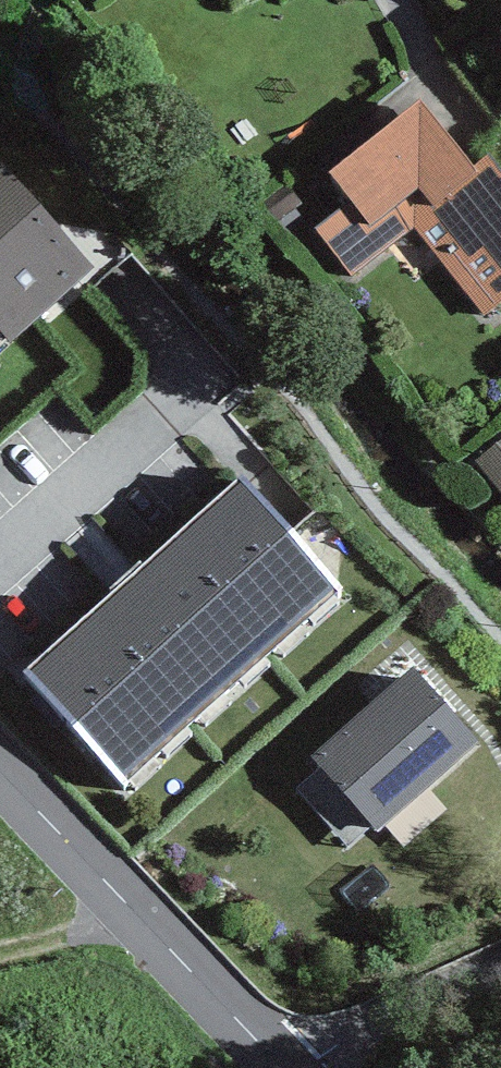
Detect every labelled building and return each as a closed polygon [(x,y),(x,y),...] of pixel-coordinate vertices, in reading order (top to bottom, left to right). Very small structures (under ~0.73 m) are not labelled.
[(421,109),(329,182),(351,209),(317,236),(353,281),(411,234),(483,323),(500,309),(500,177),(488,161),(473,173),(421,109)] [(0,172),(0,339),(11,351),(94,277),(0,172)] [(476,468),(500,496),(500,446),(476,468)] [(341,597),(241,486),(26,679),(126,789),(341,597)] [(481,751),(414,673),(308,764),(376,842),(481,751)]
